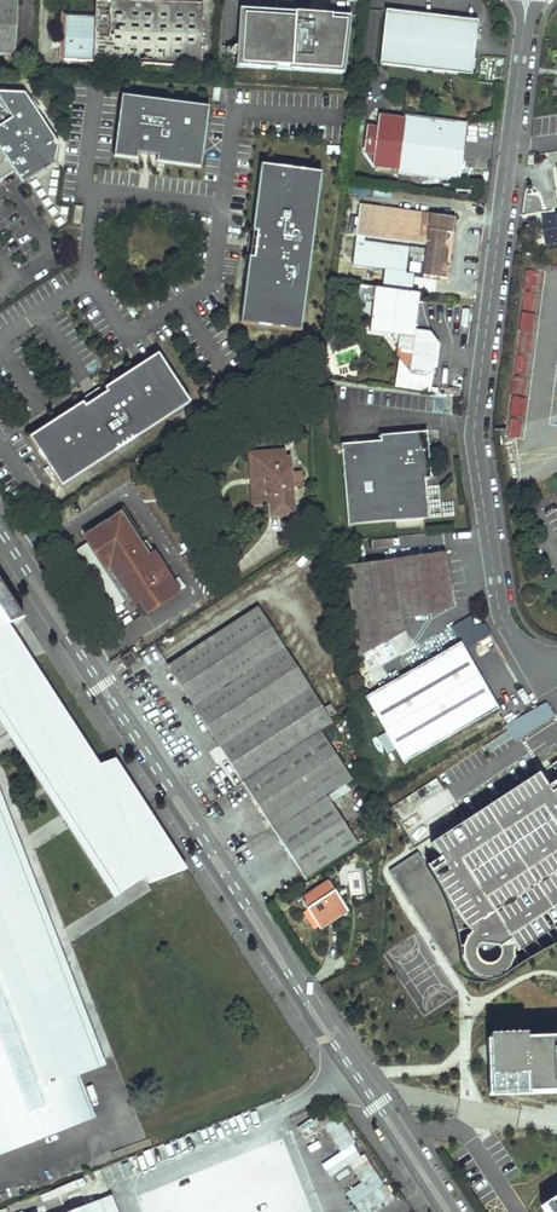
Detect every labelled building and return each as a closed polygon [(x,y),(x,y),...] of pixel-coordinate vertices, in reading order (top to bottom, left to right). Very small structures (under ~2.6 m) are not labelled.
[(15,55),(18,4),(14,0),(13,0),(0,0),(0,54),(15,55)] [(201,3),(118,0),(94,0),(94,15),(63,14),(61,61),(71,61),(83,62),(199,66),(201,3)] [(314,15),(239,11),(236,68),(344,75),(350,28),(350,18),(329,16),(328,26),(313,25),(314,15)] [(478,22),(387,11),(380,64),(471,75),(478,22)] [(329,16),(314,15),(313,25),(328,26),(329,16)] [(15,172),(23,184),(55,164),(59,145),(26,93),(0,92),(0,145),(1,147),(0,148),(0,181),(15,172)] [(208,108),(122,96),(115,158),(139,161),(139,155),(158,158),(157,163),(200,169),(208,108)] [(466,123),(405,115),(404,120),(382,116),(379,129),(369,127),(365,152),(377,154),(375,166),(398,169),(398,174),(458,182),(466,123)] [(322,171),(261,163),(252,229),(256,230),(256,234),(249,233),(246,250),(253,251),(253,256),(248,255),(239,322),(300,330),(322,171)] [(75,205),(72,224),(80,225),(83,207),(75,205)] [(453,233),(455,218),(360,205),(351,266),(385,270),(382,289),(412,293),(415,274),(406,273),(408,257),(413,258),(413,263),(424,264),(422,276),(447,279),(448,267),(445,267),(447,252),(443,247),(444,242),(446,243),(450,238),(446,233),(453,233)] [(420,294),(412,293),(382,289),(374,288),(369,333),(383,335),(397,350),(396,355),(411,374),(425,376),(436,368),(439,341),(421,339),(415,330),(418,303),(420,294)] [(432,333),(423,303),(418,303),(415,330),(421,339),(439,341),(430,333),(432,333)] [(469,326),(471,307),(452,306),(451,325),(469,326)] [(29,438),(61,486),(189,402),(158,354),(104,389),(107,392),(103,395),(99,388),(85,398),(89,404),(85,406),(83,403),(29,438)] [(426,433),(418,433),(379,437),(379,442),(341,446),(348,527),(429,520),(425,479),(430,479),(427,441),(426,433)] [(286,451),(250,453),(253,505),(261,504),(257,460),(286,458),(286,451)] [(270,504),(271,516),(295,515),(292,486),(291,473),(290,458),(286,458),(257,460),(261,504),(270,504)] [(301,472),(291,473),(292,486),(302,485),(301,472)] [(151,555),(122,510),(83,535),(106,569),(109,567),(134,605),(139,602),(148,616),(165,606),(163,602),(168,599),(170,602),(183,593),(184,593),(157,550),(151,555)] [(34,515),(28,519),(32,525),(38,521),(34,515)] [(320,534),(314,525),(307,530),(313,538),(320,534)] [(313,538),(307,530),(298,536),(303,545),(313,538)] [(445,554),(347,568),(360,657),(407,629),(404,616),(437,611),(451,601),(445,554)] [(12,728),(26,720),(35,733),(21,742),(48,783),(51,788),(65,811),(78,802),(87,816),(74,824),(118,894),(143,878),(147,884),(185,870),(114,759),(100,767),(32,658),(10,623),(22,617),(0,583),(0,709),(12,728)] [(324,709),(257,607),(167,665),(243,781),(287,753),(320,731),(332,723),(329,718),(337,714),(331,705),(324,709)] [(402,763),(498,708),(460,642),(364,697),(402,763)] [(131,651),(120,658),(127,668),(138,661),(131,651)] [(26,720),(12,728),(21,742),(35,733),(26,720)] [(351,779),(320,731),(287,753),(243,781),(306,878),(358,844),(330,801),(350,788),(346,783),(351,779)] [(494,752),(510,743),(506,735),(489,744),(494,752)] [(418,855),(467,928),(465,937),(459,946),(459,959),(464,968),(471,975),(482,980),(492,980),(503,976),(509,968),(513,957),(556,928),(556,783),(546,791),(534,776),(418,855)] [(78,802),(65,811),(74,824),(87,816),(78,802)] [(0,834),(0,851),(12,846),(7,832),(0,834)] [(89,1115),(72,1070),(94,1061),(56,961),(38,967),(33,953),(50,946),(12,846),(0,851),(0,1150),(89,1115)] [(467,928),(418,855),(417,854),(390,872),(452,963),(459,959),(459,946),(465,937),(467,928)] [(347,911),(328,881),(300,898),(308,910),(312,907),(324,926),(347,911)] [(312,907),(308,910),(320,929),(324,926),(312,907)] [(50,946),(33,953),(38,967),(56,961),(50,946)] [(486,1043),(488,1097),(556,1094),(556,1040),(508,1042),(486,1043)] [(391,1203),(341,1115),(324,1125),(340,1152),(321,1163),(328,1176),(349,1164),(360,1183),(345,1192),(357,1211),(375,1211),(391,1203)] [(538,1205),(539,1206),(543,1211),(556,1211),(556,1193),(538,1205)] [(99,1200),(84,1206),(68,1211),(104,1211),(99,1200)]
